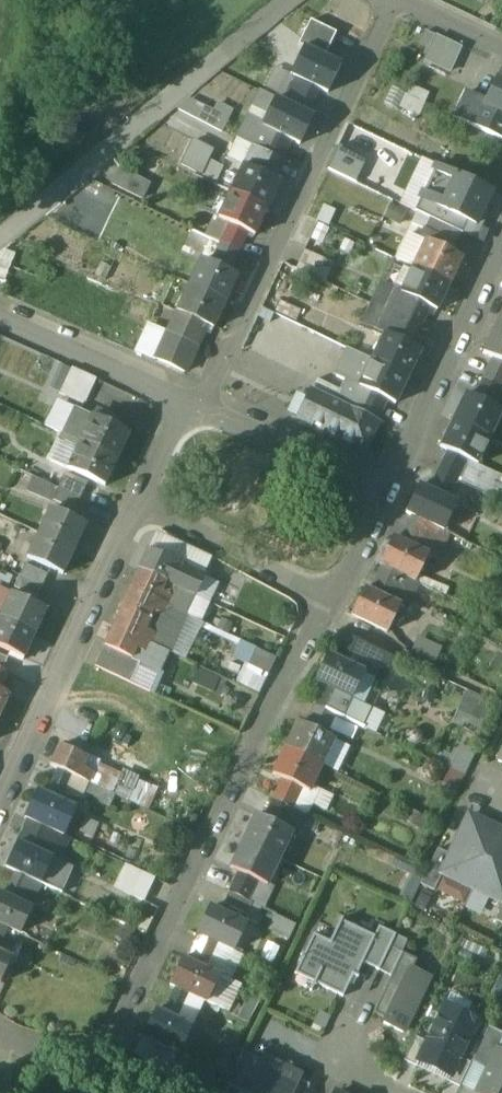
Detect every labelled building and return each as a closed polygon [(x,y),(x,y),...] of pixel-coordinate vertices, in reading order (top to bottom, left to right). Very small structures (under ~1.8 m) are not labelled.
[(304,49),(325,58),(337,34),(310,21),(298,45),(304,49)] [(436,35),(424,29),(416,45),(427,51),(436,35)] [(460,47),(436,35),(427,51),(423,60),(447,72),(460,47)] [(325,58),(304,49),(291,75),(307,83),(320,89),(328,93),(341,66),(325,58)] [(496,79),(484,103),(483,106),(498,113),(501,115),(501,82),(496,79)] [(320,89),(307,83),(294,109),(307,115),(320,89)] [(388,103),(424,114),(431,91),(413,86),(411,92),(393,87),(388,103)] [(466,95),(455,118),(483,131),(501,140),(501,115),(498,113),(483,106),(484,103),(466,95)] [(233,108),(219,101),(214,111),(188,99),(182,111),(223,130),(233,108)] [(294,109),(276,100),(264,125),(263,127),(273,131),(292,140),(300,144),(313,118),(307,115),(294,109)] [(264,125),(248,118),(237,139),(254,147),(263,151),(273,131),(263,127),(264,125)] [(292,140),(273,131),(263,151),(282,160),(292,140)] [(194,138),(183,164),(206,173),(217,147),(194,138)] [(328,169),(357,183),(368,160),(339,146),(328,169)] [(282,160),(263,151),(254,171),(273,180),(282,160)] [(254,171),(244,167),(231,192),(267,210),(280,184),(273,180),(254,171)] [(149,184),(120,168),(111,184),(142,199),(149,184)] [(439,208),(467,222),(476,226),(492,192),(455,175),(439,208)] [(68,203),(94,216),(101,201),(76,188),(68,203)] [(267,210),(231,192),(218,219),(230,224),(249,233),(255,236),(267,210)] [(467,222),(439,208),(423,201),(417,212),(431,218),(454,229),(462,233),(467,222)] [(454,229),(431,218),(424,231),(448,242),(454,229)] [(230,224),(221,244),(239,253),(249,233),(230,224)] [(463,259),(426,242),(414,268),(450,285),(463,259)] [(239,253),(221,244),(211,264),(230,273),(239,253)] [(322,268),(301,259),(297,269),(318,277),(322,268)] [(211,264),(203,260),(190,285),(226,303),(239,277),(230,273),(211,264)] [(450,285),(414,268),(401,294),(429,307),(438,311),(450,285)] [(226,303),(190,285),(177,311),(206,325),(214,329),(226,303)] [(429,307),(401,294),(393,290),(383,311),(419,328),(429,307)] [(253,355),(278,355),(277,309),(253,310),(253,355)] [(177,311),(167,334),(196,348),(206,325),(177,311)] [(419,328),(383,311),(374,331),(384,335),(391,338),(410,347),(419,328)] [(497,328),(484,354),(494,359),(501,363),(501,331),(497,328)] [(196,348),(167,334),(155,359),(185,373),(196,348)] [(391,338),(384,335),(372,361),(408,378),(421,352),(410,347),(391,338)] [(494,359),(485,379),(501,388),(501,363),(494,359)] [(408,378),(372,361),(360,387),(388,400),(396,404),(408,378)] [(96,380),(72,369),(61,393),(85,403),(96,380)] [(485,379),(475,399),(493,408),(501,390),(501,388),(485,379)] [(359,412),(312,390),(299,418),(365,449),(378,421),(359,412)] [(388,400),(369,391),(359,412),(378,421),(388,400)] [(467,396),(454,422),(490,439),(501,416),(501,412),(493,408),(475,399),(467,396)] [(65,412),(54,406),(45,426),(62,435),(62,434),(75,408),(69,406),(65,412)] [(92,416),(75,408),(62,434),(62,435),(80,443),(92,416)] [(104,422),(92,416),(80,443),(117,460),(130,434),(116,428),(120,420),(107,414),(104,422)] [(490,439),(454,422),(441,448),(449,451),(468,460),(478,465),(490,439)] [(117,460),(80,443),(68,470),(104,487),(117,460)] [(468,460),(449,451),(439,471),(458,481),(468,460)] [(458,481),(439,471),(430,491),(449,500),(458,481)] [(86,489),(64,479),(59,490),(81,500),(86,489)] [(430,491),(421,486),(407,513),(412,516),(444,531),(457,504),(449,500),(430,491)] [(81,500),(59,490),(54,501),(76,511),(81,500)] [(85,527),(51,511),(40,535),(74,550),(85,527)] [(444,531),(412,516),(400,542),(429,555),(428,556),(436,560),(448,534),(444,531)] [(74,550),(40,535),(28,559),(63,575),(74,550)] [(400,542),(392,538),(379,565),(385,568),(398,574),(416,582),(428,556),(429,555),(400,542)] [(175,563),(148,550),(138,570),(166,583),(175,563)] [(204,576),(175,563),(166,583),(194,596),(194,597),(204,576)] [(48,575),(26,565),(20,577),(42,587),(48,575)] [(398,574),(385,568),(373,594),(386,600),(398,574)] [(166,583),(138,570),(130,589),(157,602),(166,583)] [(42,587),(20,577),(15,588),(37,599),(42,587)] [(194,596),(166,583),(157,602),(168,607),(185,615),(194,596)] [(157,602),(130,589),(121,608),(122,609),(148,620),(152,612),(157,602)] [(373,594),(363,590),(351,616),(389,633),(401,607),(386,600),(373,594)] [(46,611),(12,595),(1,619),(35,635),(46,611)] [(168,607),(157,602),(152,612),(163,617),(168,607)] [(163,617),(152,612),(148,620),(149,621),(145,630),(156,635),(151,645),(168,653),(185,615),(168,607),(163,617)] [(148,620),(122,609),(113,627),(141,640),(145,630),(149,621),(148,620)] [(1,619),(0,621),(0,648),(24,659),(35,635),(1,619)] [(141,640),(113,627),(104,647),(127,658),(132,660),(132,659),(136,650),(141,640)] [(156,635),(145,630),(141,640),(151,645),(156,635)] [(396,658),(347,636),(341,649),(361,658),(357,668),(365,672),(365,673),(375,678),(380,667),(389,671),(396,658)] [(419,638),(415,652),(439,658),(443,644),(419,638)] [(151,645),(141,640),(136,650),(147,654),(151,645)] [(147,654),(136,650),(132,659),(139,663),(130,683),(151,693),(159,672),(168,653),(151,645),(147,654)] [(127,658),(104,647),(95,667),(118,677),(127,658)] [(361,658),(341,649),(337,659),(357,668),(361,658)] [(273,660),(254,651),(248,663),(267,672),(273,660)] [(0,655),(0,669),(3,670),(8,659),(0,655)] [(337,659),(327,655),(315,681),(345,695),(353,698),(365,673),(365,672),(357,668),(337,659)] [(132,660),(127,658),(118,677),(130,683),(139,663),(132,659),(132,660)] [(193,682),(224,694),(229,679),(199,668),(193,682)] [(0,669),(0,692),(1,692),(10,674),(3,670),(0,669)] [(345,695),(325,686),(316,707),(335,716),(345,695)] [(9,696),(1,692),(0,692),(0,714),(9,696)] [(482,733),(493,704),(465,693),(453,721),(482,733)] [(335,716),(316,707),(306,726),(326,735),(335,716)] [(306,726),(298,723),(286,749),(323,766),(335,740),(326,735),(306,726)] [(451,741),(445,765),(450,766),(446,783),(465,788),(475,747),(451,741)] [(87,759),(60,746),(50,766),(59,770),(71,776),(78,779),(83,768),(87,759)] [(323,766),(286,749),(274,775),(303,788),(311,792),(323,766)] [(94,773),(83,768),(78,779),(88,783),(94,773)] [(59,770),(47,795),(60,801),(71,776),(59,770)] [(303,788),(284,779),(274,799),(294,809),(303,788)] [(47,795),(39,791),(26,818),(28,820),(29,820),(49,829),(64,836),(76,809),(60,801),(47,795)] [(294,809),(274,799),(265,819),(284,829),(294,809)] [(450,855),(442,873),(443,873),(474,888),(501,831),(469,815),(450,855)] [(265,819),(258,816),(245,842),(282,860),(295,834),(284,829),(265,819)] [(29,820),(28,820),(22,833),(30,836),(25,847),(38,853),(49,829),(29,820)] [(64,836),(49,829),(38,853),(52,859),(52,860),(58,863),(58,862),(69,839),(64,836)] [(501,831),(474,888),(501,902),(501,831)] [(30,836),(22,833),(17,843),(25,847),(30,836)] [(282,860),(245,842),(232,867),(240,871),(260,881),(269,885),(282,860)] [(25,847),(17,843),(6,868),(16,873),(40,884),(52,860),(52,859),(38,853),(25,847)] [(438,849),(421,884),(434,891),(443,873),(442,873),(450,855),(438,849)] [(58,863),(52,860),(40,884),(42,885),(62,894),(73,869),(58,862),(58,863)] [(154,878),(126,864),(115,887),(142,901),(154,878)] [(260,881),(240,871),(230,893),(250,902),(260,881)] [(40,884),(16,873),(5,897),(31,909),(42,885),(40,884)] [(250,902),(230,893),(225,904),(245,914),(250,902)] [(0,895),(0,925),(8,928),(20,934),(31,909),(5,897),(0,895)] [(249,925),(211,907),(198,934),(218,944),(235,952),(249,925)] [(292,939),(299,923),(278,913),(271,929),(292,939)] [(314,935),(295,973),(345,997),(374,937),(339,921),(329,942),(314,935)] [(0,925),(0,946),(8,928),(0,925)] [(408,941),(396,935),(379,971),(391,976),(402,953),(408,941)] [(218,944),(205,937),(192,962),(205,969),(218,944)] [(123,954),(105,946),(99,957),(118,966),(123,954)] [(391,976),(373,1014),(386,1019),(410,968),(413,969),(417,960),(402,953),(391,976)] [(11,959),(0,954),(0,982),(11,959)] [(99,957),(94,967),(114,976),(119,966),(118,966),(99,957)] [(192,962),(184,959),(170,985),(177,988),(191,995),(208,1003),(221,976),(205,969),(192,962)] [(386,1019),(384,1024),(403,1033),(430,977),(413,969),(410,968),(386,1019)] [(191,995),(177,988),(165,1013),(178,1020),(191,995)] [(476,1019),(445,1003),(425,1042),(418,1059),(449,1074),(457,1057),(476,1019)] [(165,1013),(156,1009),(143,1037),(180,1055),(194,1027),(178,1020),(165,1013)] [(490,1070),(499,1051),(501,1044),(501,1031),(490,1026),(473,1061),(490,1070)] [(418,1059),(425,1042),(417,1038),(406,1061),(414,1065),(418,1059)] [(499,1051),(490,1070),(480,1092),(501,1092),(501,1053),(499,1051)] [(268,1064),(244,1052),(228,1085),(230,1086),(240,1091),(244,1092),(254,1092),(268,1064)] [(471,1064),(457,1057),(449,1074),(446,1079),(460,1086),(471,1064)] [(254,1092),(307,1092),(310,1086),(297,1080),(299,1076),(269,1062),(268,1064),(254,1092)] [(0,1071),(0,1092),(11,1092),(11,1071),(0,1071)]
